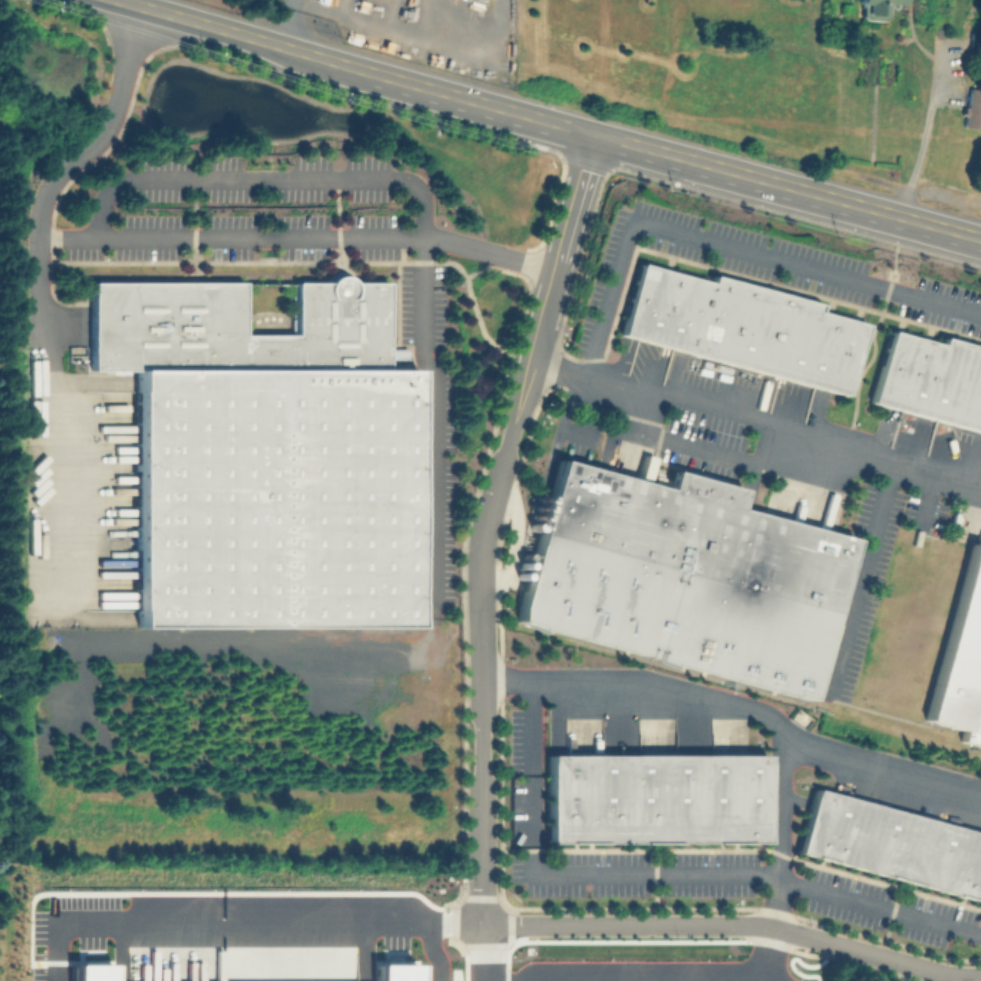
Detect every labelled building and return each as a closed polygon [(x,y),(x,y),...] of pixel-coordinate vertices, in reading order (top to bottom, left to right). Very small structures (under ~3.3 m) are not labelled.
[(862,23),(865,0),(906,0),(905,7),(890,5),(887,25),(862,23)] [(971,89),(980,90),(980,130),(967,129),(971,89)] [(617,332),(842,393),(861,322),(811,309),(813,301),(706,272),(704,282),(635,263),(617,332)] [(92,281),(244,280),(245,332),(296,333),(297,280),(330,280),(333,276),(338,274),(343,273),(348,274),(352,276),(356,280),(388,280),(388,368),(421,369),(420,627),(141,625),(139,369),(92,368),(92,281)] [(866,400),(980,432),(980,348),(935,335),(932,342),(884,330),(866,400)] [(849,540),(809,697),(513,620),(560,457),(667,486),(671,471),(736,489),(731,508),(849,540)] [(544,507),(535,505),(529,528),(537,531),(544,507)] [(971,542),(980,545),(980,735),(924,719),(971,542)] [(765,753),(545,754),(545,843),(765,843),(765,753)] [(796,851),(980,903),(980,834),(814,787),(796,851)] [(424,960),(380,960),(379,980),(424,980),(424,960)] [(74,980),(119,980),(119,961),(74,961),(74,980)]
